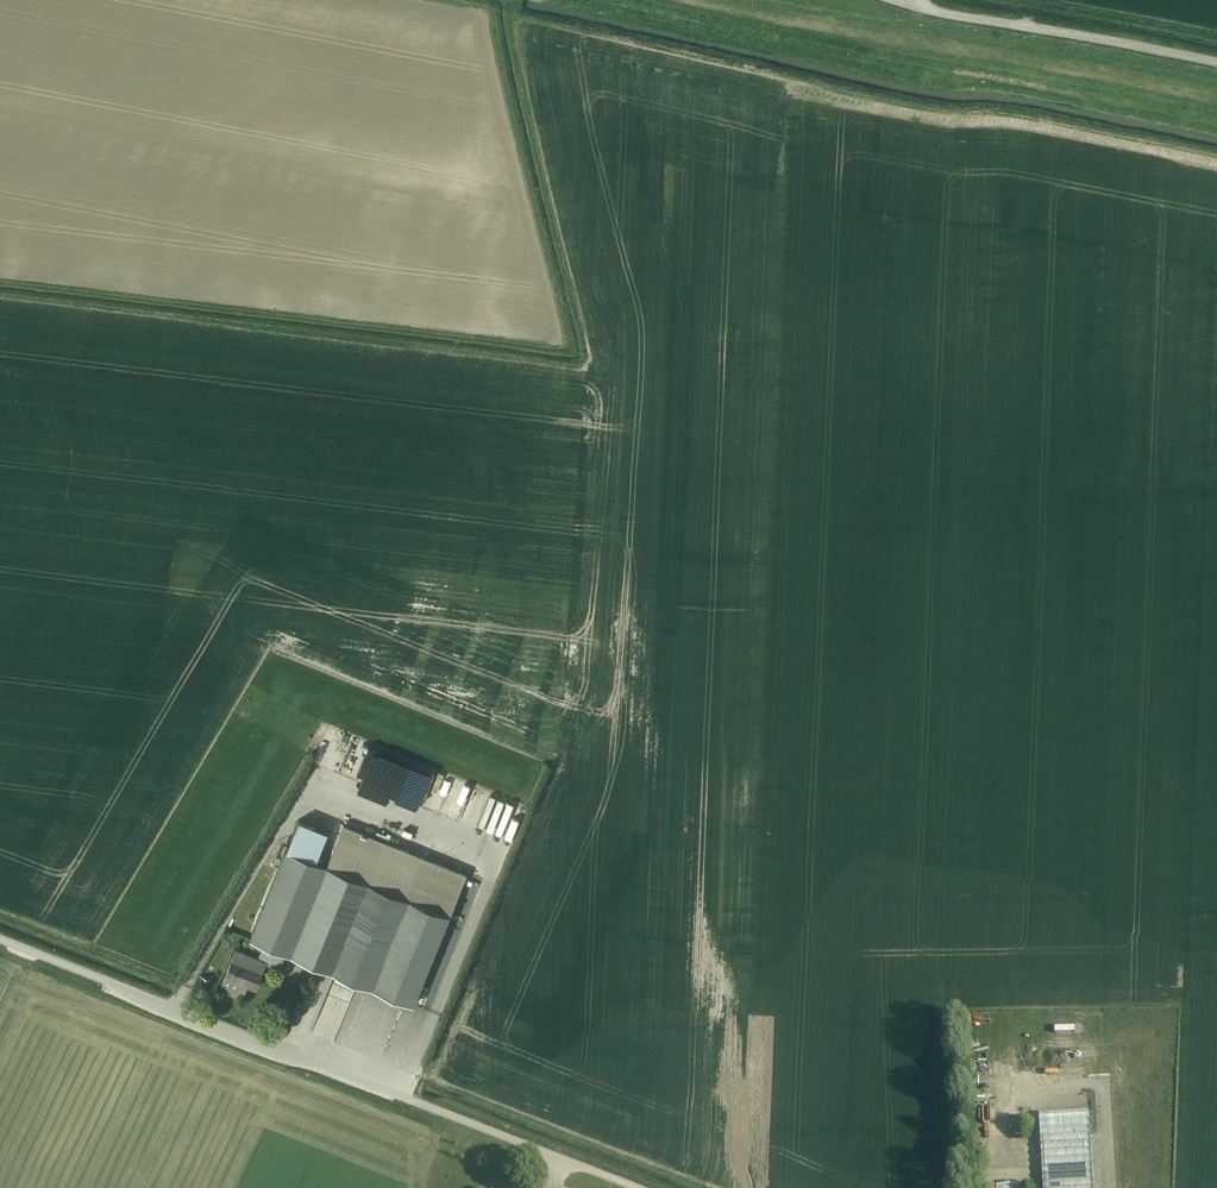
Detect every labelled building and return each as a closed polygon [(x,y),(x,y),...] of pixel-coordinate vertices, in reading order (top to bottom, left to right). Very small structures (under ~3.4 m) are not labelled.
[(299,819),(286,849),(316,861),(329,831),(299,819)] [(286,849),(248,937),(295,956),(318,965),(335,972),(341,974),(351,978),(358,982),(413,1004),(466,874),(343,825),(327,866),(316,861),(286,849)] [(233,956),(224,978),(225,978),(248,988),(254,991),(263,968),(265,964),(278,970),(285,953),(263,945),(255,965),(233,956)] [(1040,1114),(1040,1124),(1044,1187),(1094,1187),(1089,1121),(1089,1111),(1040,1114)]
